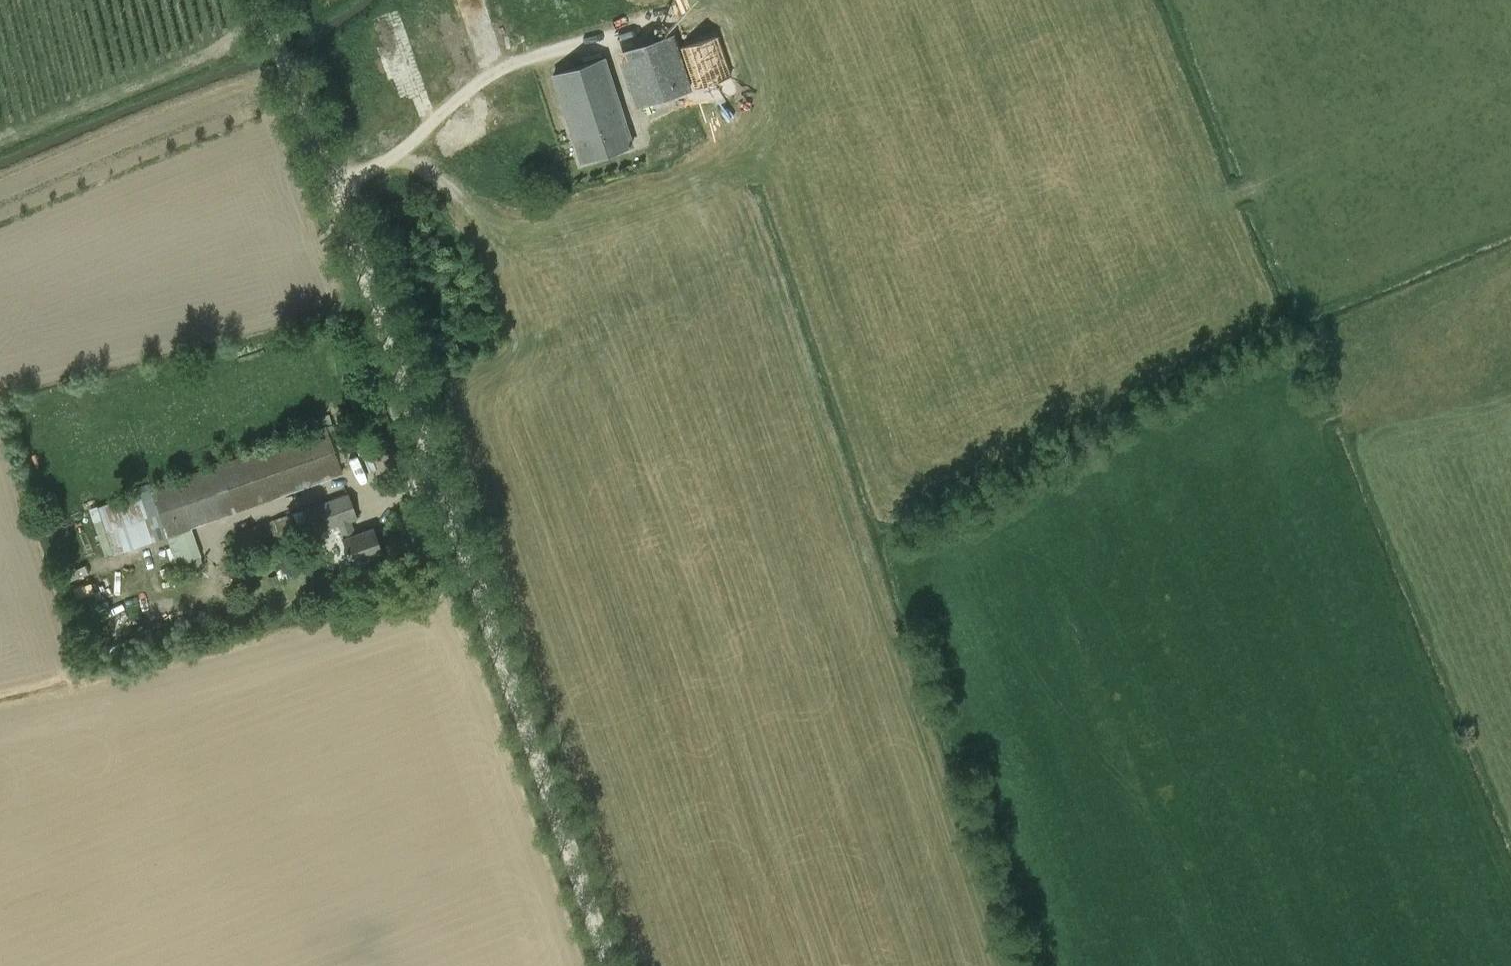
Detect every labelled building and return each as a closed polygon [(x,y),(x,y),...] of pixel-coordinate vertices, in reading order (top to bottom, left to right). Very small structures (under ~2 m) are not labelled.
[(673,34),(617,53),(635,107),(691,89),(673,34)] [(718,38),(682,49),(695,89),(730,77),(718,38)] [(604,59),(553,75),(569,124),(581,161),(632,145),(604,59)] [(139,546),(166,536),(343,473),(326,425),(161,483),(122,497),(139,546)] [(311,535),(340,525),(345,538),(341,539),(350,565),(352,565),(354,571),(369,566),(367,559),(383,554),(374,527),(354,534),(350,522),(358,519),(349,492),(302,509),(226,535),(235,561),(311,534),(311,535)]
